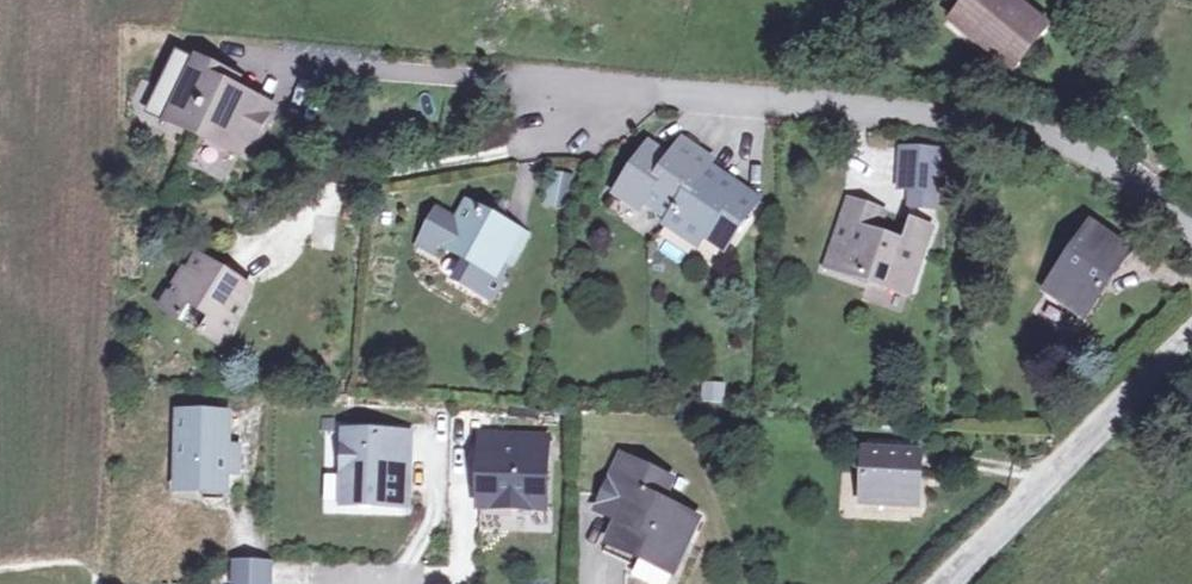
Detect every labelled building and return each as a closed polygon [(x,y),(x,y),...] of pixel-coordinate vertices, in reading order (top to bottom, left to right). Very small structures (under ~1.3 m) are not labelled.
[(984,49),(1011,70),(1044,28),(1008,0),(967,0),(954,16),(989,43),(984,49)] [(980,53),(984,49),(989,43),(954,16),(946,27),(980,53)] [(149,112),(188,132),(209,143),(214,136),(230,145),(226,152),(248,163),(273,115),(234,95),(240,85),(179,54),(149,112)] [(650,145),(644,152),(666,167),(671,160),(650,145)] [(666,167),(644,152),(617,192),(638,208),(644,200),(671,217),(706,168),(708,165),(681,146),(671,160),(666,167)] [(935,150),(898,148),(896,188),(907,189),(907,207),(932,208),(935,150)] [(734,188),(706,168),(671,217),(669,220),(698,240),(704,232),(725,246),(753,206),(732,191),(734,188)] [(573,176),(550,171),(543,205),(565,210),(573,176)] [(433,212),(417,248),(438,259),(444,247),(465,257),(455,278),(493,296),(504,272),(494,267),(501,253),(511,259),(525,231),(497,217),(500,210),(497,196),(484,201),(480,210),(462,202),(452,221),(433,212)] [(864,229),(872,210),(846,202),(825,265),(891,287),(900,264),(914,269),(928,228),(910,222),(902,242),(873,232),(864,229)] [(881,213),(872,210),(864,229),(873,232),(881,213)] [(1085,230),(1045,287),(1058,297),(1054,303),(1078,320),(1111,270),(1109,269),(1119,254),(1085,230)] [(249,292),(199,260),(188,276),(184,274),(160,312),(181,325),(190,310),(209,322),(200,337),(225,352),(249,292)] [(905,292),(914,269),(900,264),(891,287),(905,292)] [(1058,297),(1045,287),(1040,294),(1054,303),(1058,297)] [(722,404),(724,381),(701,379),(699,401),(722,404)] [(228,418),(180,417),(178,494),(203,494),(205,494),(205,488),(226,488),(226,475),(237,475),(238,452),(227,452),(228,418)] [(410,439),(345,437),(342,508),(402,510),(403,482),(408,483),(410,439)] [(547,439),(503,437),(502,455),(489,455),(481,462),(480,495),(499,496),(499,509),(546,510),(547,439)] [(923,454),(862,450),(860,504),(920,507),(923,454)] [(609,540),(663,567),(676,573),(686,550),(699,519),(658,500),(668,479),(620,458),(596,508),(619,519),(609,540)] [(226,488),(205,488),(205,494),(203,494),(203,503),(226,504),(226,488)] [(499,496),(480,495),(480,509),(499,509),(499,496)] [(231,559),(230,583),(271,583),(272,560),(231,559)]
